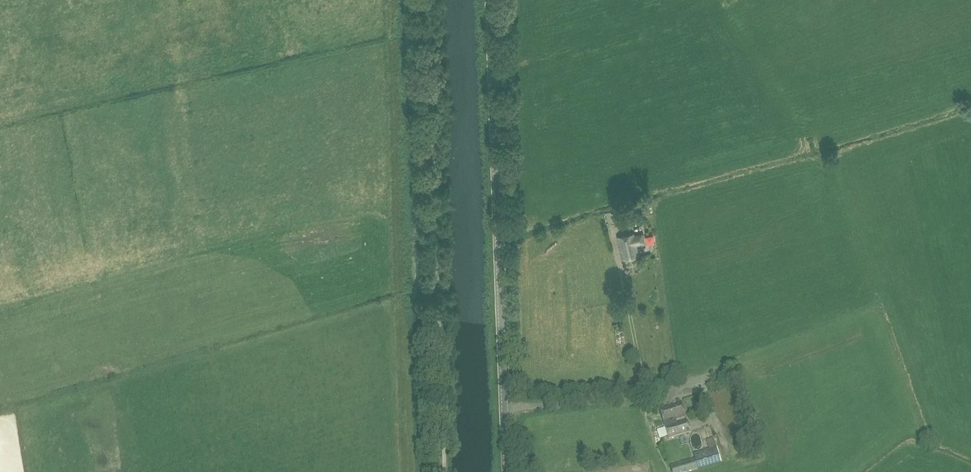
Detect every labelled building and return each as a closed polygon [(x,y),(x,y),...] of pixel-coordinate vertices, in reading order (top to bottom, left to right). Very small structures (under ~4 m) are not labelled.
[(636,244),(644,242),(642,234),(634,235),(634,234),(618,237),(623,258),(638,255),(636,244)] [(668,438),(691,432),(687,420),(677,423),(676,419),(686,416),(682,401),(660,408),(664,423),(665,427),(668,438)] [(671,465),(673,471),(687,471),(721,462),(717,447),(693,454),(694,458),(671,465)]
